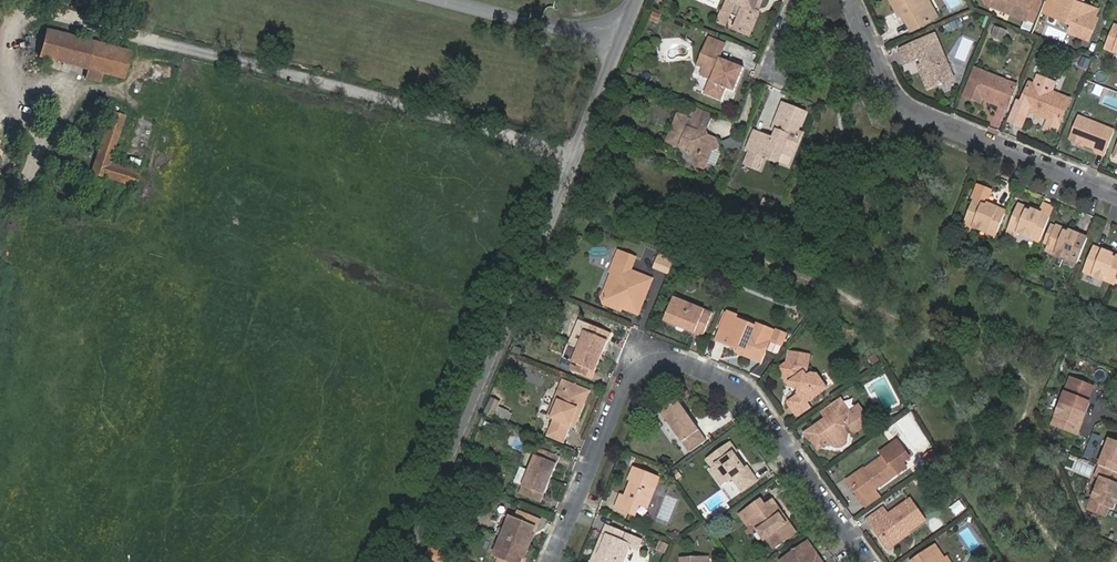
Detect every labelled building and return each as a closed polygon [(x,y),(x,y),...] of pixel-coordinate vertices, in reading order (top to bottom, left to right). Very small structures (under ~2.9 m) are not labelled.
[(724,12),(731,15),(739,19),(734,30),(750,36),(759,12),(752,9),(754,5),(757,6),(759,0),(729,0),(724,12)] [(757,6),(754,5),(752,9),(759,12),(764,0),(759,0),(757,6)] [(895,8),(901,6),(904,11),(901,12),(902,13),(911,30),(934,18),(924,0),(890,0),(895,8)] [(934,18),(937,16),(928,0),(924,0),(934,18)] [(991,5),(1026,19),(1033,0),(993,0),(991,5)] [(1043,5),(1053,9),(1057,0),(1045,0),(1043,5)] [(1053,9),(1051,14),(1072,23),(1069,30),(1089,38),(1097,17),(1094,16),(1087,13),(1090,5),(1081,2),(1077,0),(1057,0),(1053,9)] [(1097,8),(1090,5),(1087,13),(1094,16),(1097,8)] [(901,6),(895,8),(899,15),(902,13),(901,12),(904,11),(901,6)] [(652,12),(649,21),(658,23),(660,15),(652,12)] [(731,15),(724,12),(723,12),(718,23),(726,27),(731,15)] [(992,25),(988,36),(1008,43),(1012,31),(992,25)] [(1115,26),(1107,48),(1116,52),(1116,27),(1115,26)] [(48,28),(40,54),(125,77),(132,50),(48,28)] [(954,79),(935,35),(914,44),(900,50),(903,57),(917,52),(924,70),(920,71),(928,89),(954,79)] [(743,68),(726,62),(725,64),(718,61),(719,60),(717,59),(722,45),(708,39),(699,62),(705,64),(703,68),(713,72),(710,79),(705,94),(719,99),(724,89),(734,92),(743,68)] [(903,57),(906,65),(916,61),(920,71),(924,70),(917,52),(903,57)] [(1079,67),(1088,68),(1090,59),(1081,58),(1079,67)] [(701,75),(710,79),(713,72),(703,68),(701,75)] [(989,99),(988,101),(1007,109),(1016,86),(975,69),(964,97),(980,103),(982,99),(983,96),(989,99)] [(1048,91),(1041,88),(1029,83),(1018,110),(1028,114),(1029,111),(1042,116),(1060,123),(1070,99),(1048,91)] [(779,125),(776,131),(773,139),(754,131),(747,149),(778,161),(782,152),(785,144),(795,148),(801,133),(797,131),(805,113),(783,103),(774,123),(779,125)] [(991,125),(1002,128),(1007,110),(997,107),(991,125)] [(679,115),(668,141),(689,149),(696,165),(704,169),(706,163),(716,166),(721,153),(714,140),(704,135),(711,116),(691,108),(687,118),(679,115)] [(90,172),(133,185),(137,175),(108,167),(124,116),(108,113),(90,172)] [(1105,156),(1114,132),(1080,118),(1071,139),(1080,142),(1085,145),(1097,150),(1096,152),(1105,156)] [(741,149),(740,138),(724,140),(725,151),(741,149)] [(792,156),(795,148),(785,144),(782,152),(792,156)] [(137,175),(133,185),(141,187),(144,178),(137,175)] [(990,190),(978,185),(972,198),(975,199),(965,223),(996,236),(1006,212),(988,204),(987,207),(983,206),(985,203),(990,190)] [(1040,242),(1051,218),(1033,210),(1031,213),(1027,211),(1028,208),(1020,204),(1010,229),(1040,242)] [(1047,251),(1078,263),(1088,238),(1071,231),(1070,234),(1065,232),(1066,229),(1058,226),(1047,251)] [(1116,284),(1116,281),(1116,257),(1116,259),(1112,257),(1113,255),(1104,251),(1095,248),(1085,272),(1116,284)] [(645,266),(668,275),(674,261),(651,252),(645,266)] [(608,272),(612,273),(615,275),(608,292),(605,291),(603,298),(604,301),(614,305),(615,303),(619,304),(618,307),(622,308),(637,314),(648,287),(627,279),(631,271),(612,263),(608,272)] [(651,279),(631,271),(627,279),(648,287),(651,279)] [(615,275),(612,273),(605,291),(608,292),(615,275)] [(685,327),(684,329),(702,337),(712,313),(674,297),(664,321),(675,326),(676,323),(685,327)] [(621,311),(622,308),(618,307),(619,304),(615,303),(614,305),(604,301),(603,304),(621,311)] [(773,330),(754,323),(753,327),(735,320),(736,316),(727,313),(720,331),(729,335),(725,345),(738,350),(743,352),(742,356),(760,362),(773,330)] [(589,325),(580,348),(598,355),(600,350),(604,352),(611,334),(589,325)] [(715,341),(725,345),(729,335),(720,331),(715,341)] [(596,360),(598,355),(580,348),(569,344),(563,358),(574,362),(570,371),(592,380),(600,362),(596,360)] [(796,385),(795,388),(799,393),(789,400),(789,405),(794,413),(798,414),(809,406),(806,403),(826,388),(817,374),(811,374),(807,376),(804,371),(806,370),(808,356),(790,353),(788,363),(781,368),(780,372),(787,380),(790,381),(795,377),(798,383),(796,385)] [(793,385),(795,388),(796,385),(798,383),(795,377),(790,381),(789,385),(793,385)] [(558,402),(552,419),(553,420),(547,436),(564,443),(570,426),(573,420),(578,422),(586,404),(582,403),(587,390),(563,380),(554,400),(558,402)] [(590,392),(587,390),(582,403),(586,404),(590,392)] [(1080,420),(1083,421),(1090,405),(1065,395),(1054,425),(1078,434),(1081,426),(1078,425),(1080,420)] [(547,417),(552,419),(558,402),(554,400),(547,417)] [(684,414),(686,413),(678,400),(669,407),(661,412),(689,452),(706,440),(690,417),(687,419),(684,414)] [(805,433),(818,450),(826,444),(838,445),(843,440),(844,430),(852,431),(868,420),(856,403),(847,410),(840,400),(822,413),(827,418),(826,424),(820,422),(805,433)] [(576,428),(578,422),(573,420),(570,426),(576,428)] [(1093,434),(1084,455),(1090,458),(1099,436),(1093,434)] [(896,441),(880,453),(883,457),(851,480),(864,497),(860,500),(865,506),(879,497),(875,490),(906,468),(901,463),(908,457),(896,441)] [(1100,467),(1116,474),(1116,443),(1115,442),(1111,452),(1107,450),(1100,467)] [(730,456),(732,455),(735,452),(729,443),(706,460),(711,467),(708,469),(720,486),(731,479),(740,492),(756,481),(747,468),(743,470),(735,459),(733,460),(730,456)] [(549,475),(552,476),(560,457),(538,448),(528,471),(523,485),(519,494),(541,503),(549,484),(546,482),(547,479),(549,475)] [(528,471),(521,467),(514,482),(523,485),(528,471)] [(633,481),(626,499),(632,502),(628,512),(635,514),(639,504),(647,508),(658,479),(634,469),(630,479),(633,481)] [(1116,501),(1116,486),(1102,479),(1089,511),(1106,517),(1109,508),(1114,510),(1116,505),(1116,501)] [(864,497),(851,480),(848,483),(860,500),(864,497)] [(632,502),(626,499),(620,497),(616,507),(628,512),(632,502)] [(867,518),(873,526),(876,523),(889,541),(906,530),(907,532),(925,519),(910,498),(888,514),(883,507),(867,518)] [(796,532),(788,522),(785,524),(779,516),(782,514),(772,501),(764,508),(759,501),(740,515),(748,525),(751,523),(764,540),(768,538),(775,548),(796,532)] [(956,517),(966,509),(960,501),(950,508),(956,517)] [(536,530),(540,521),(518,512),(515,520),(510,518),(495,556),(500,557),(498,561),(520,561),(522,557),(525,558),(533,537),(530,536),(534,529),(536,530)] [(785,524),(788,522),(782,514),(779,516),(785,524)] [(876,523),(873,526),(886,544),(888,547),(908,533),(907,532),(906,530),(889,541),(876,523)] [(596,550),(592,561),(623,561),(628,548),(636,551),(640,542),(606,528),(599,544),(603,546),(600,552),(596,550)] [(780,561),(813,561),(811,559),(817,554),(808,541),(780,561)] [(665,554),(668,545),(660,542),(657,551),(665,554)] [(446,548),(429,545),(427,561),(444,561),(446,548)] [(945,560),(935,546),(910,561),(946,561),(945,560)] [(817,554),(811,559),(813,561),(823,561),(817,554)]
